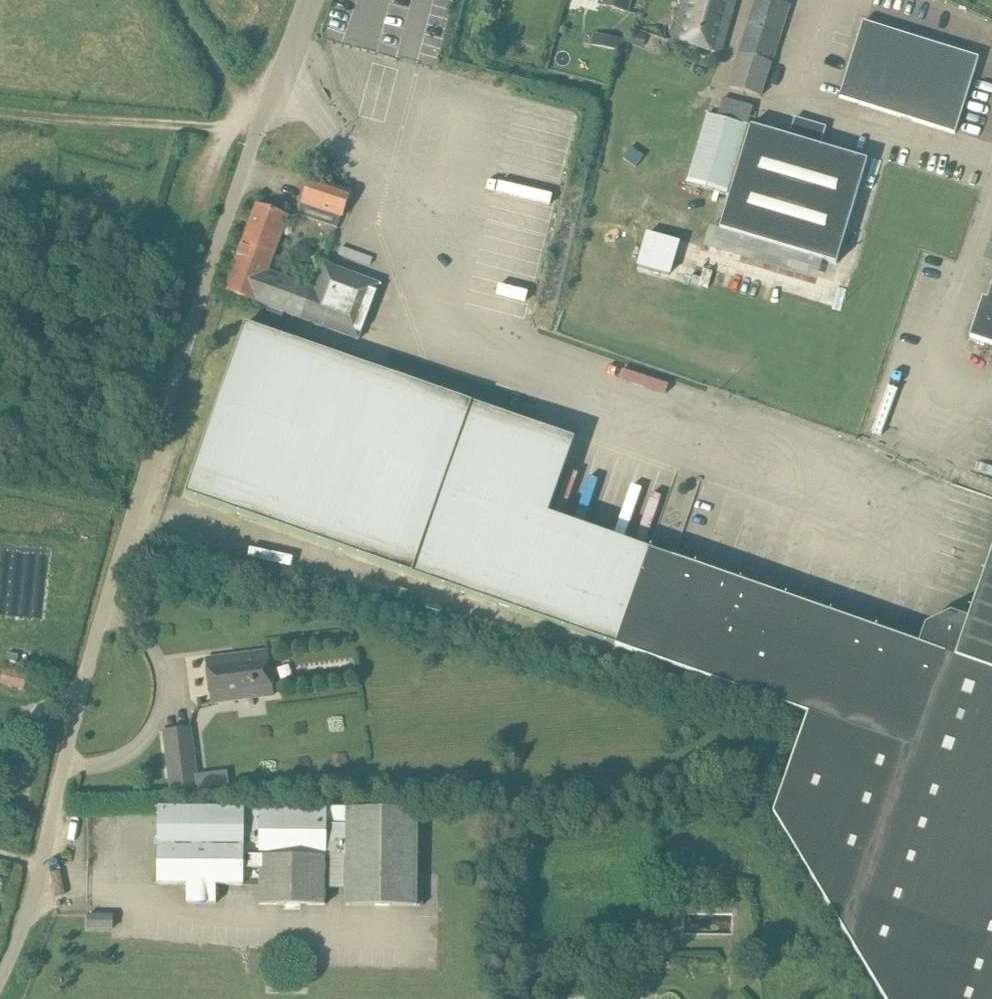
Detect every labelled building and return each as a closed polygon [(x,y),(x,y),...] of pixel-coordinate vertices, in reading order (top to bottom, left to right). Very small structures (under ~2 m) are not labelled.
[(599,2),(629,10),(632,0),(599,0),(599,2)] [(673,38),(720,52),(736,0),(685,0),(673,38)] [(792,5),(777,0),(755,0),(729,86),(761,97),(792,5)] [(955,134),(979,58),(864,22),(840,98),(955,134)] [(621,48),(624,37),(593,31),(591,42),(621,48)] [(635,32),(631,45),(643,48),(647,36),(635,32)] [(723,97),(718,116),(748,126),(754,107),(723,97)] [(686,182),(728,195),(749,126),(748,126),(718,116),(707,113),(686,182)] [(789,137),(749,126),(728,195),(718,229),(837,264),(868,161),(821,147),(827,127),(795,118),(789,137)] [(638,180),(684,165),(673,130),(627,144),(638,180)] [(352,191),(310,177),(301,204),(343,218),(352,191)] [(268,271),(289,216),(257,205),(226,290),(360,340),(381,284),(323,263),(314,288),(268,271)] [(369,267),(373,258),(345,245),(341,254),(369,267)] [(989,297),(984,296),(971,335),(991,342),(991,289),(989,297)] [(617,646),(649,551),(550,515),(576,440),(246,324),(186,495),(435,582),(617,646)] [(808,717),(774,813),(885,998),(991,998),(991,555),(968,623),(952,617),(928,629),(922,647),(649,551),(617,646),(809,713),(808,717)] [(273,696),(267,651),(206,658),(212,703),(273,696)] [(6,674),(4,684),(27,689),(30,678),(6,674)] [(201,796),(192,727),(163,731),(171,799),(201,796)] [(159,807),(158,884),(187,885),(187,903),(216,903),(216,885),(243,885),(244,869),(260,870),(260,905),(326,905),(326,856),(346,856),(345,905),(418,906),(419,809),(347,809),(346,825),(327,824),(327,807),(244,808),(159,807)] [(112,930),(112,915),(88,915),(88,930),(112,930)]
